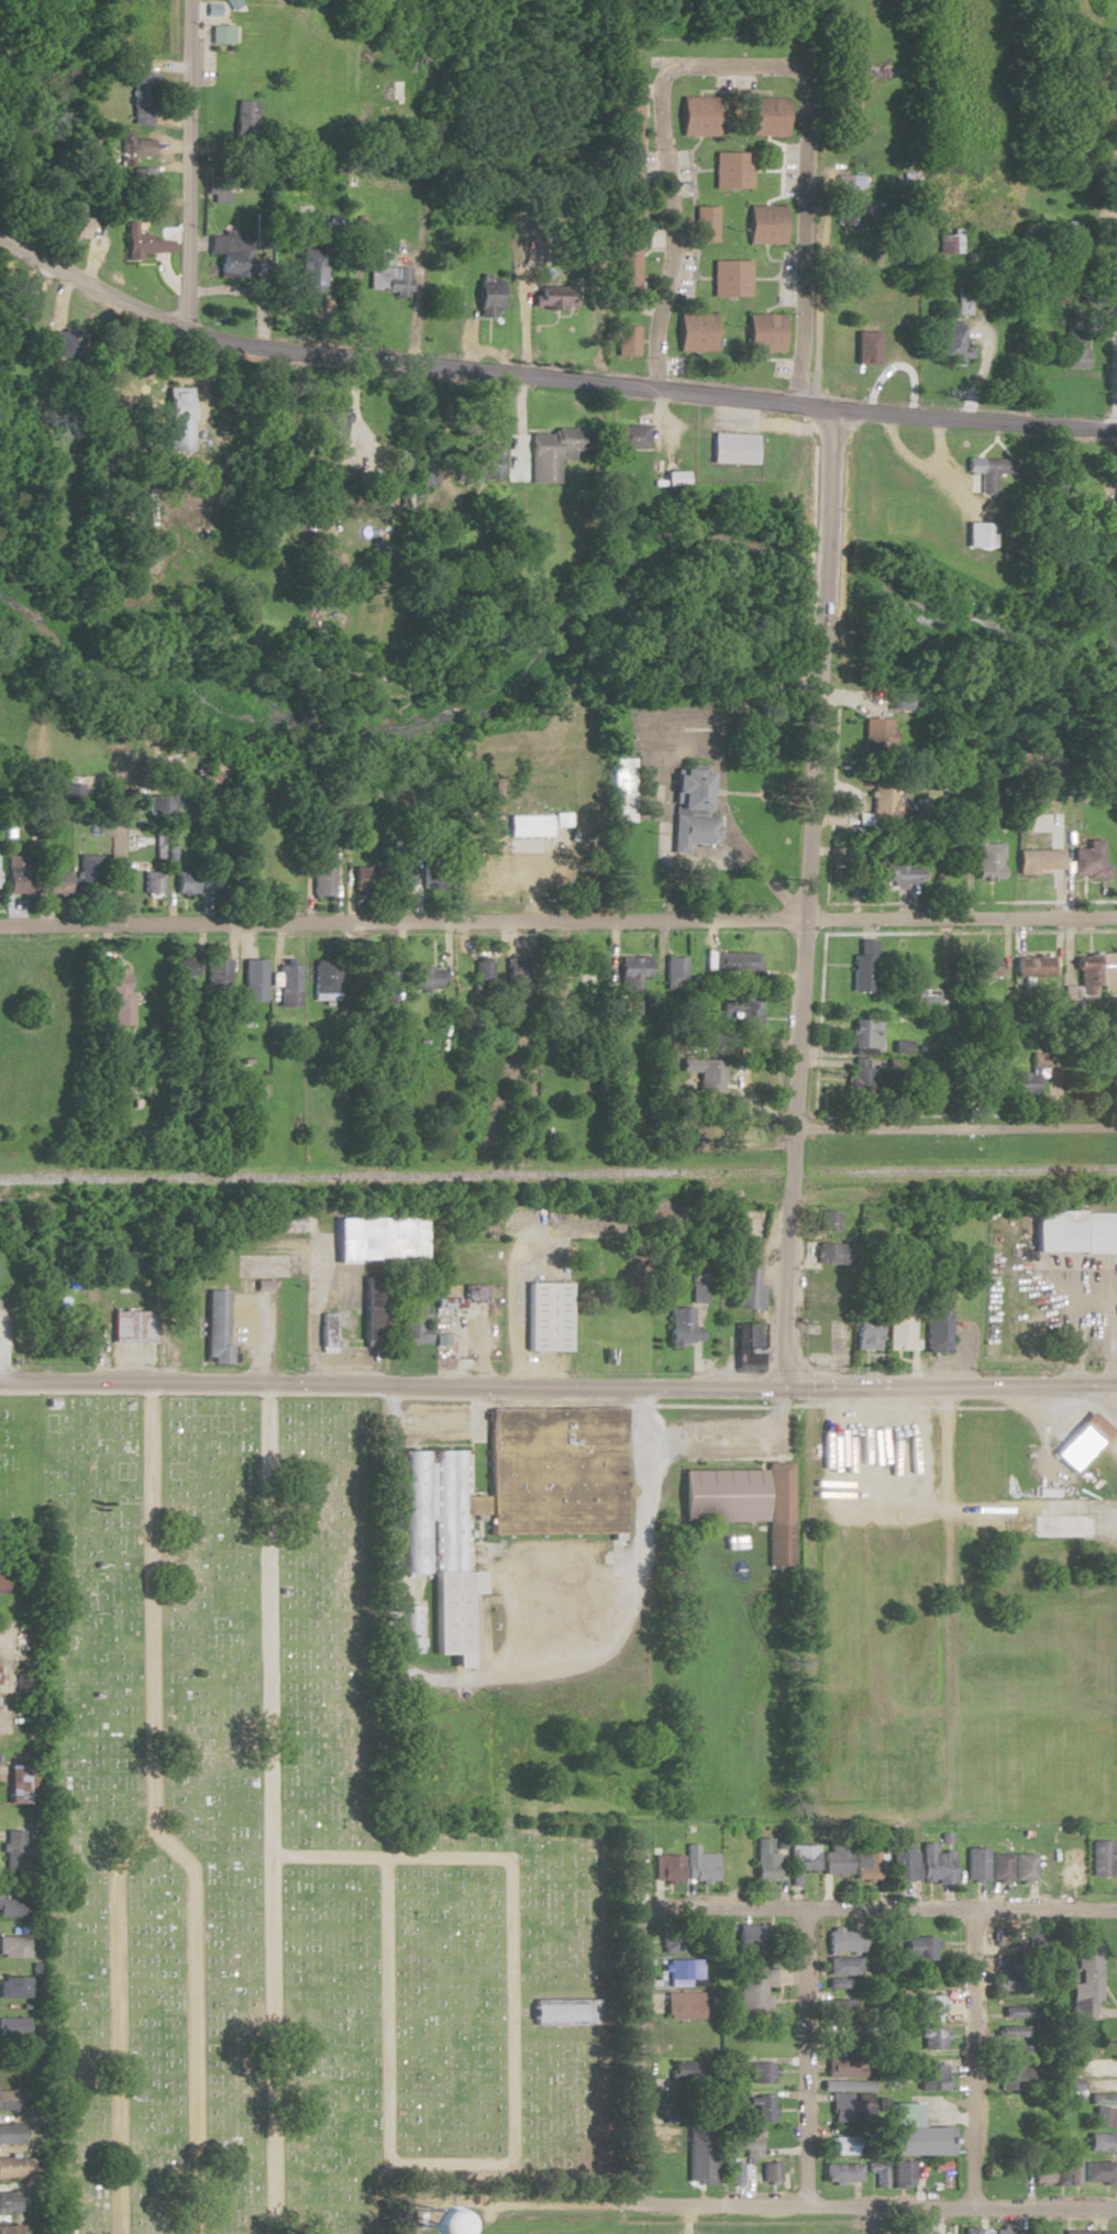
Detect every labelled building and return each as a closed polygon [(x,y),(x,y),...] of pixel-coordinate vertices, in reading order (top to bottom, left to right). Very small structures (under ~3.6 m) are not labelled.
[(132,71),(152,73),(152,124),(131,123),(132,71)] [(394,81),(381,81),(381,101),(394,101),(394,81)] [(716,96),(679,96),(679,136),(716,136),(716,96)] [(748,136),(784,136),(784,97),(748,97),(748,136)] [(255,139),(256,101),(235,100),(235,138),(255,139)] [(131,139),(131,129),(120,129),(120,157),(152,157),(152,139),(131,139)] [(713,152),(713,188),(747,188),(747,152),(713,152)] [(153,200),(153,167),(131,167),(131,200),(153,200)] [(207,202),(228,202),(228,183),(207,183),(207,202)] [(868,200),(836,200),(836,223),(868,223),(868,200)] [(783,244),(783,205),(746,205),(746,244),(783,244)] [(716,206),(694,206),(694,241),(716,241),(716,206)] [(89,217),(65,214),(62,237),(86,240),(89,217)] [(139,254),(171,253),(171,239),(149,240),(149,234),(135,234),(135,222),(124,222),(125,260),(139,260),(139,254)] [(937,232),(937,253),(960,253),(960,232),(937,232)] [(218,252),(218,277),(251,277),(251,234),(208,234),(208,252),(218,252)] [(638,245),(616,245),(616,290),(638,290),(638,245)] [(298,292),(324,292),(324,248),(298,248),(298,292)] [(711,260),(711,297),(750,297),(750,260),(711,260)] [(408,266),(368,266),(368,291),(393,291),(393,297),(408,297),(408,266)] [(35,282),(17,282),(17,319),(35,319),(35,282)] [(957,315),(971,315),(971,285),(957,285),(957,315)] [(477,317),(499,317),(499,294),(477,294),(477,317)] [(533,295),(533,314),(574,314),(574,295),(533,295)] [(714,313),(677,313),(676,352),(713,353),(714,313)] [(782,314),(744,314),(744,353),(782,353),(782,314)] [(616,356),(638,356),(638,326),(616,326),(616,356)] [(961,326),(938,326),(937,361),(970,361),(970,346),(961,346),(961,326)] [(854,364),(878,364),(878,331),(854,331),(854,364)] [(1085,369),(1085,336),(1063,336),(1063,369),(1085,369)] [(191,387),(165,387),(165,452),(191,452),(191,387)] [(333,455),(333,437),(347,437),(348,411),(316,411),(315,455),(333,455)] [(646,450),(646,425),(605,425),(605,450),(646,450)] [(586,429),(553,428),(553,434),(537,434),(537,452),(585,453),(586,429)] [(711,464),(756,464),(756,434),(711,434),(711,464)] [(465,479),(500,479),(500,446),(465,445),(465,479)] [(995,474),(1013,475),(1014,459),(966,457),(966,473),(979,473),(978,494),(994,495),(995,474)] [(964,548),(992,548),(992,523),(964,523),(964,548)] [(178,771),(178,754),(161,754),(161,771),(178,771)] [(702,816),(703,769),(671,768),(669,844),(713,845),(714,816),(702,816)] [(75,784),(57,783),(56,803),(74,804),(75,784)] [(866,820),(889,821),(890,784),(868,784),(866,820)] [(627,821),(627,795),(609,795),(609,821),(627,821)] [(168,816),(168,796),(141,796),(141,816),(168,816)] [(505,816),(505,836),(547,836),(547,816),(505,816)] [(1104,865),(1098,865),(1099,841),(1083,841),(1083,849),(1068,849),(1068,878),(1104,878),(1104,865)] [(997,844),(971,844),(971,879),(997,879),(997,844)] [(1058,851),(1013,850),(1013,873),(1057,873),(1058,851)] [(26,895),(26,856),(0,856),(0,895),(26,895)] [(92,895),(92,856),(73,856),(73,895),(92,895)] [(306,859),(306,896),(328,896),(328,859),(306,859)] [(916,864),(861,864),(861,882),(880,882),(880,887),(916,887),(916,864)] [(385,867),(385,891),(407,891),(407,867),(385,867)] [(368,868),(346,868),(346,892),(368,892),(368,868)] [(137,894),(156,894),(156,872),(137,872),(137,894)] [(169,873),(169,894),(189,894),(189,873),(169,873)] [(62,874),(40,874),(40,894),(62,894),(62,874)] [(848,991),(869,992),(870,941),(863,941),(863,955),(849,955),(848,991)] [(706,973),(754,973),(754,953),(706,953),(706,973)] [(1072,996),(1116,995),(1116,954),(1072,954),(1072,996)] [(1048,978),(1049,956),(1012,956),(1012,978),(1048,978)] [(615,957),(615,992),(644,992),(644,957),(615,957)] [(682,957),(661,957),(661,989),(682,989),(682,957)] [(169,980),(189,980),(189,959),(169,959),(169,980)] [(971,959),(971,979),(992,979),(992,959),(971,959)] [(224,960),(203,960),(203,991),(224,991),(224,960)] [(259,960),(237,960),(237,1002),(258,1002),(259,960)] [(309,1001),(331,1000),(331,960),(308,961),(309,1001)] [(470,960),(470,994),(487,994),(487,960),(470,960)] [(502,997),(520,997),(520,960),(502,960),(502,997)] [(274,1007),(294,1007),(294,965),(274,965),(274,1007)] [(374,966),(374,991),(380,991),(380,1003),(392,1003),(392,966),(374,966)] [(410,990),(439,990),(439,968),(410,968),(410,990)] [(103,971),(103,1026),(126,1026),(126,971),(103,971)] [(911,990),(911,1011),(938,1011),(938,990),(911,990)] [(754,993),(722,993),(723,1036),(755,1035),(754,993)] [(876,1021),(849,1021),(849,1047),(876,1047),(876,1021)] [(1106,1055),(1107,1065),(1113,1065),(1113,1086),(1116,1086),(1116,1055),(1106,1055)] [(720,1060),(685,1060),(685,1092),(720,1092),(720,1060)] [(986,1069),(969,1069),(969,1094),(986,1094),(986,1069)] [(867,1070),(847,1070),(847,1101),(867,1101),(867,1070)] [(1036,1094),(1036,1072),(1012,1072),(1012,1094),(1036,1094)] [(835,1210),(815,1210),(815,1232),(835,1232),(835,1210)] [(295,1212),(258,1212),(258,1233),(295,1233),(295,1212)] [(1029,1213),(1029,1251),(1116,1252),(1116,1214),(1029,1213)] [(331,1219),(418,1218),(418,1261),(355,1263),(331,1263),(332,1231),(331,1219)] [(813,1264),(846,1264),(846,1244),(813,1244),(813,1264)] [(285,1254),(285,1278),(226,1278),(226,1254),(285,1254)] [(755,1310),(756,1269),(729,1268),(728,1309),(755,1310)] [(233,1278),(232,1292),(247,1292),(247,1278),(233,1278)] [(358,1278),(358,1341),(376,1341),(376,1278),(358,1278)] [(270,1279),(270,1292),(251,1292),(251,1279),(270,1279)] [(522,1284),(564,1284),(564,1351),(522,1351),(522,1284)] [(483,1285),(483,1305),(460,1305),(460,1309),(431,1308),(431,1297),(460,1298),(460,1285),(483,1285)] [(921,1352),(922,1287),(947,1287),(945,1352),(921,1352)] [(201,1290),(199,1363),(233,1364),(234,1345),(221,1345),(222,1290),(201,1290)] [(89,1354),(89,1305),(66,1305),(66,1353),(89,1354)] [(395,1306),(394,1342),(425,1343),(425,1330),(417,1329),(417,1306),(395,1306)] [(688,1308),(665,1308),(665,1346),(696,1346),(696,1327),(688,1327),(688,1308)] [(106,1311),(107,1344),(148,1344),(148,1311),(106,1311)] [(884,1311),(884,1350),(908,1350),(908,1311),(884,1311)] [(316,1312),(331,1313),(330,1346),(316,1346),(316,1312)] [(852,1350),(875,1351),(876,1314),(852,1313),(852,1350)] [(756,1324),(756,1368),(731,1368),(731,1349),(740,1349),(740,1324),(756,1324)] [(431,1334),(445,1334),(445,1346),(431,1345),(431,1334)] [(485,1410),(620,1409),(621,1483),(628,1483),(628,1496),(621,1496),(621,1533),(486,1536),(486,1512),(465,1512),(461,1512),(461,1494),(465,1494),(486,1494),(485,1410)] [(1088,1409),(1051,1451),(1074,1471),(1110,1428),(1088,1409)] [(400,1450),(402,1571),(429,1570),(466,1570),(465,1512),(461,1512),(461,1494),(465,1494),(464,1450),(400,1450)] [(763,1462),(788,1462),(789,1564),(765,1564),(763,1462)] [(679,1470),(759,1470),(759,1519),(679,1519),(679,1470)] [(1031,1515),(1093,1515),(1093,1537),(1031,1537),(1031,1515)] [(429,1570),(430,1653),(449,1653),(449,1666),(467,1665),(466,1593),(478,1592),(478,1570),(466,1570),(429,1570)] [(418,1604),(400,1604),(401,1647),(419,1647),(418,1604)] [(3,1764),(3,1802),(19,1802),(19,1764),(3,1764)] [(23,1830),(2,1830),(2,1870),(23,1870),(23,1830)] [(753,1881),(773,1881),(773,1837),(753,1837),(753,1881)] [(1090,1840),(1090,1876),(1109,1876),(1109,1840),(1090,1840)] [(820,1851),(820,1873),(846,1873),(846,1841),(826,1841),(826,1851),(820,1851)] [(932,1851),(932,1842),(919,1842),(919,1881),(950,1881),(950,1851),(932,1851)] [(713,1853),(694,1853),(694,1844),(683,1844),(683,1880),(713,1880),(713,1853)] [(889,1844),(889,1880),(913,1880),(913,1844),(889,1844)] [(965,1879),(984,1879),(984,1847),(965,1847),(965,1879)] [(788,1852),(788,1885),(798,1885),(798,1869),(816,1869),(816,1852),(788,1852)] [(876,1852),(852,1852),(852,1879),(876,1879),(876,1852)] [(1009,1852),(990,1852),(990,1880),(1009,1880),(1009,1852)] [(1033,1853),(1014,1853),(1014,1881),(1033,1881),(1033,1853)] [(1061,1854),(1061,1884),(1081,1884),(1081,1854),(1061,1854)] [(679,1855),(654,1855),(654,1881),(679,1881),(679,1855)] [(24,1919),(24,1898),(0,1898),(0,1919),(24,1919)] [(762,1924),(734,1924),(734,1952),(762,1952),(762,1924)] [(1044,1948),(1044,1928),(1027,1928),(1027,1948),(1044,1948)] [(682,1952),(682,1929),(659,1929),(659,1952),(682,1952)] [(857,1955),(859,1955),(859,1929),(825,1930),(825,1975),(858,1975),(857,1955)] [(1012,1943),(1010,1934),(998,1935),(999,1945),(1012,1943)] [(0,1935),(0,1956),(27,1956),(27,1935),(0,1935)] [(903,1960),(934,1960),(934,1937),(903,1937),(903,1960)] [(1074,2019),(1099,2019),(1099,1942),(1075,1942),(1074,2019)] [(994,1957),(993,1989),(1015,1989),(1016,1958),(994,1957)] [(663,1985),(698,1984),(698,1959),(662,1960),(663,1985)] [(736,2014),(766,2014),(766,1986),(772,1986),(772,1967),(736,1967),(736,2014)] [(26,1976),(0,1976),(0,1998),(26,1998),(26,1976)] [(700,1991),(663,1991),(663,2018),(700,2018),(700,1991)] [(917,2020),(942,2020),(942,1995),(917,1995),(917,2020)] [(594,1999),(529,1999),(529,2025),(594,2025),(594,1999)] [(851,1999),(828,1999),(828,2020),(851,2020),(851,1999)] [(1027,2006),(1000,2006),(1000,2017),(1027,2017),(1027,2006)] [(996,2037),(1026,2037),(1026,2025),(996,2025),(996,2037)] [(943,2027),(917,2027),(917,2049),(943,2049),(943,2027)] [(834,2047),(853,2047),(853,2031),(834,2031),(834,2047)] [(1112,2057),(1081,2057),(1081,2076),(1112,2076),(1112,2057)] [(860,2077),(860,2058),(824,2058),(824,2077),(860,2077)] [(998,2089),(1020,2089),(1020,2059),(998,2059),(998,2089)] [(772,2062),(748,2062),(748,2083),(772,2083),(772,2062)] [(917,2088),(943,2088),(943,2066),(917,2066),(917,2088)] [(1079,2078),(1053,2078),(1053,2090),(1079,2090),(1079,2078)] [(0,2090),(0,2110),(15,2110),(15,2090),(0,2090)] [(830,2111),(869,2111),(869,2093),(830,2093),(830,2111)] [(1088,2105),(1113,2105),(1113,2094),(1088,2094),(1088,2105)] [(771,2095),(753,2095),(753,2121),(771,2121),(771,2095)] [(908,2126),(908,2102),(889,2102),(889,2154),(946,2154),(946,2126),(908,2126)] [(1111,2127),(1111,2107),(1091,2107),(1091,2127),(1111,2127)] [(0,2123),(0,2143),(18,2143),(18,2123),(0,2123)] [(685,2183),(711,2183),(711,2126),(685,2126),(685,2183)] [(759,2127),(728,2127),(728,2154),(759,2154),(759,2127)] [(1113,2132),(1086,2132),(1086,2151),(1113,2151),(1113,2132)] [(857,2153),(857,2136),(828,2136),(828,2153),(857,2153)] [(1067,2184),(1077,2184),(1077,2153),(1067,2153),(1067,2184)] [(25,2156),(0,2156),(0,2178),(25,2178),(25,2156)] [(1113,2161),(1083,2161),(1083,2182),(1113,2182),(1113,2161)] [(739,2163),(723,2163),(723,2184),(739,2184),(739,2163)] [(760,2163),(760,2181),(777,2181),(777,2163),(760,2163)] [(824,2181),(858,2181),(858,2163),(824,2163),(824,2181)] [(1049,2182),(1049,2163),(1032,2163),(1032,2182),(1049,2182)] [(20,2211),(20,2191),(0,2191),(0,2211),(20,2211)] [(21,2225),(0,2225),(0,2233),(21,2233),(21,2225)]
